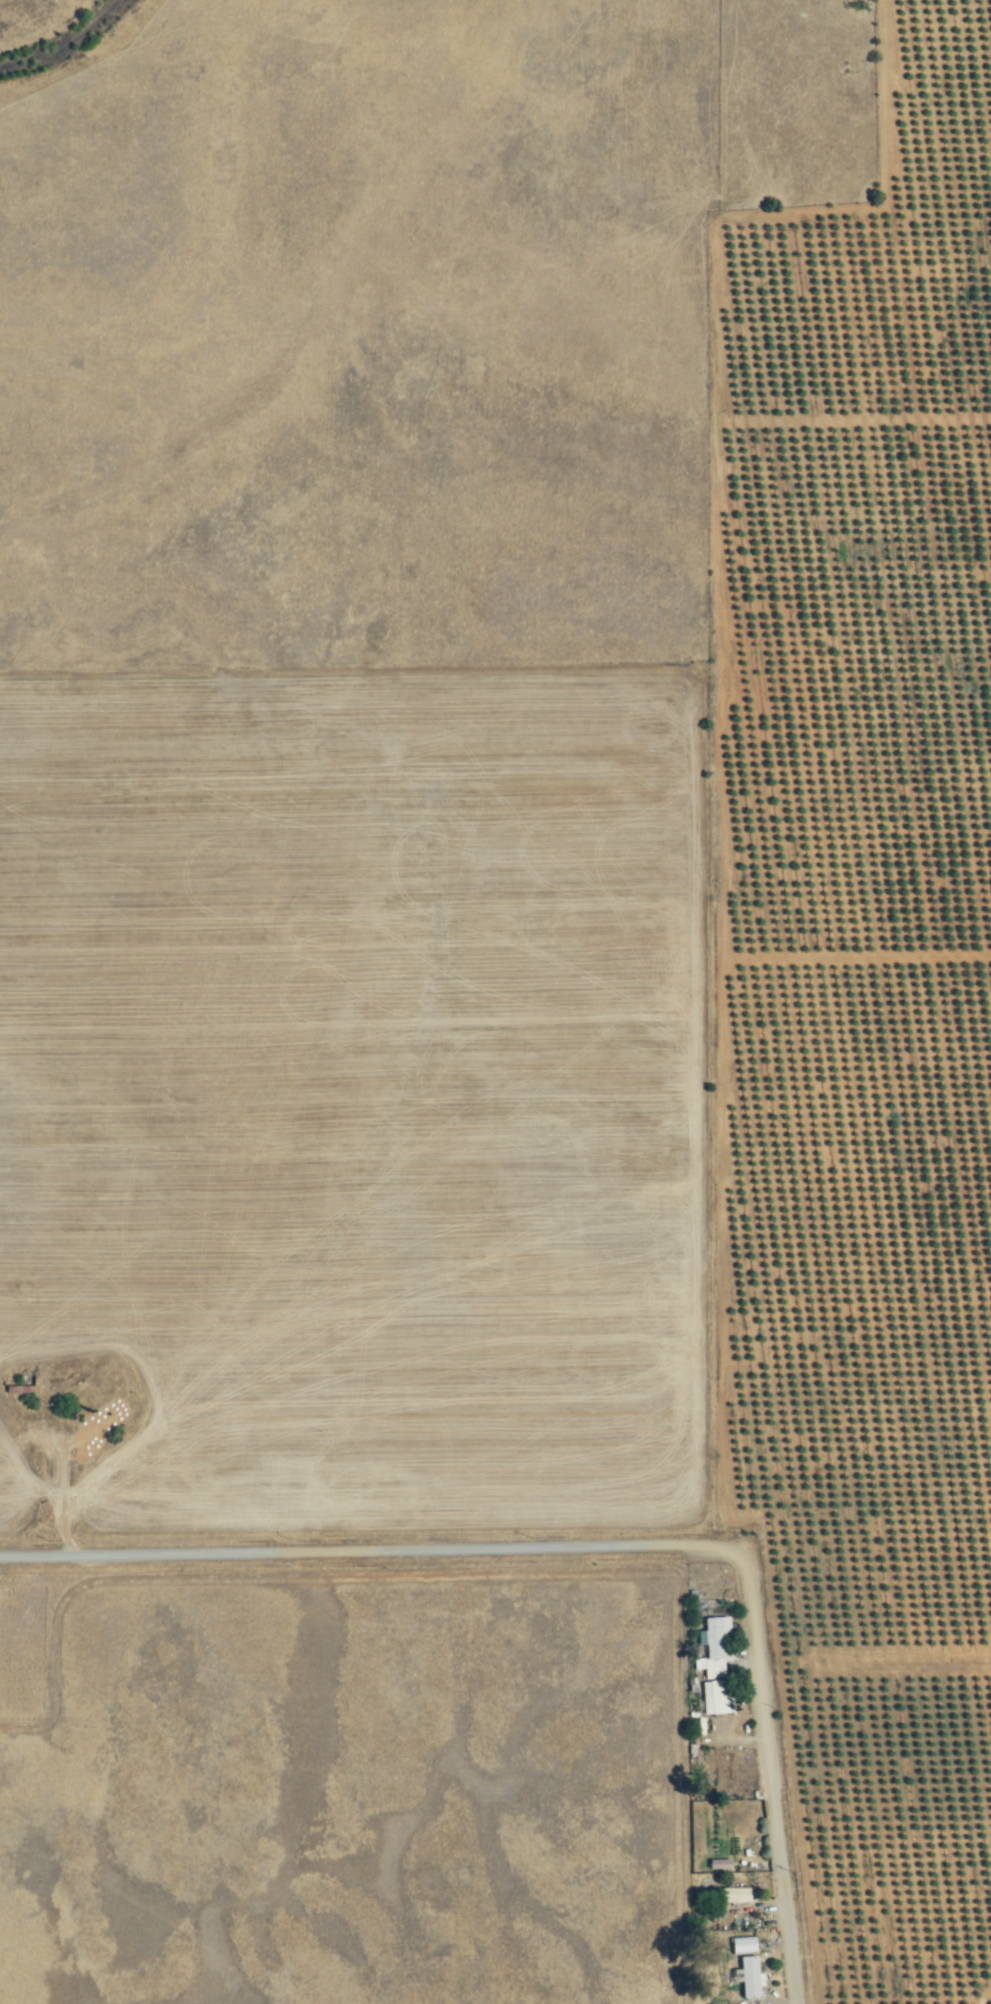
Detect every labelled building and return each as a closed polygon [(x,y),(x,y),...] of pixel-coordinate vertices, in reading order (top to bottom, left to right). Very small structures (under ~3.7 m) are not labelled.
[(749,1888),(722,1888),(722,1903),(749,1903),(749,1888)] [(755,1954),(755,1938),(731,1939),(731,1954),(755,1954)] [(760,1998),(759,1987),(764,1987),(763,1974),(757,1974),(757,1957),(740,1957),(742,1999),(760,1998)]
